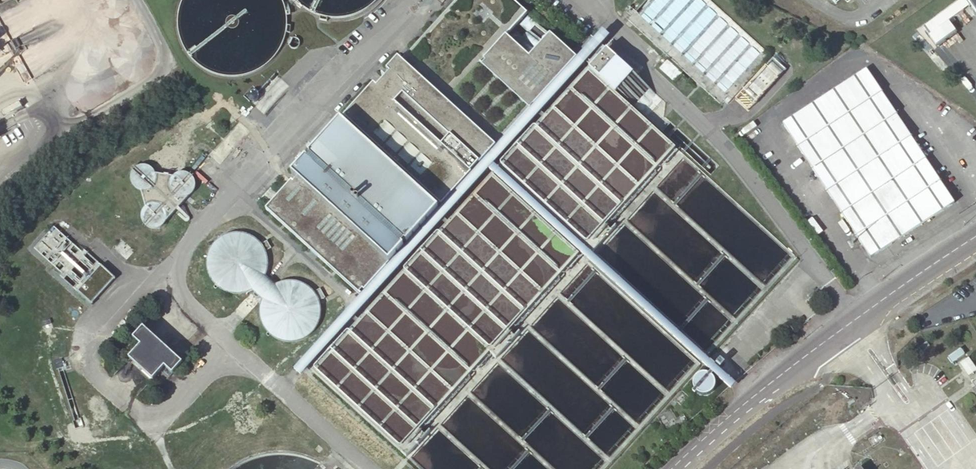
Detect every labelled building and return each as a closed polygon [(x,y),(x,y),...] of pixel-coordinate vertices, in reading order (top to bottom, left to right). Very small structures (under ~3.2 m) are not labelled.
[(401,64),(495,149),(530,112),(482,69),(486,65),(483,62),(505,38),(525,17),(507,0),(459,0),(401,64)] [(627,20),(720,105),(724,101),(728,104),(771,57),(707,0),(651,0),(638,14),(632,9),(627,13),(631,17),(627,20)] [(975,12),(975,0),(967,0),(975,12)] [(966,1),(925,25),(936,45),(956,33),(949,21),(970,9),(966,1)] [(492,171),(609,42),(601,35),(292,375),(300,381),(488,175),(729,394),(733,389),(492,171)] [(530,112),(575,61),(549,37),(529,59),(505,38),(483,62),(486,65),(482,69),(530,112)] [(299,45),(299,43),(298,42),(297,40),(295,39),(293,39),(291,39),(290,40),(288,42),(288,43),(288,45),(288,47),(289,48),(291,50),(292,50),(294,50),(296,50),(297,49),(298,47),(299,45)] [(586,74),(613,99),(617,94),(647,119),(661,103),(605,53),(586,74)] [(667,60),(660,69),(674,82),(681,73),(667,60)] [(440,209),(495,149),(401,64),(398,61),(386,74),(390,77),(377,91),(373,88),(343,121),(440,209)] [(866,67),(782,123),(872,257),(955,202),(866,67)] [(258,98),(258,96),(258,95),(256,93),(255,92),(253,92),(251,92),(249,93),(248,95),(247,96),(247,98),(248,100),(249,101),(250,103),(252,103),(254,103),(255,103),(257,102),(258,100),(258,98)] [(296,183),(389,266),(437,213),(340,126),(292,179),(296,183)] [(135,191),(137,192),(140,193),(143,193),(145,192),(148,191),(150,190),(152,188),(153,186),(154,183),(155,181),(154,178),(154,175),(152,173),(151,171),(148,169),(145,168),(141,168),(138,169),(135,170),(133,172),(131,175),(130,178),(130,182),(131,185),(132,188),(135,190),(135,191)] [(165,220),(184,200),(180,200),(178,199),(175,198),(172,196),(171,194),(169,191),(169,188),(169,185),(170,182),(171,180),(174,177),(175,177),(152,173),(154,175),(154,178),(155,181),(154,183),(153,186),(152,188),(150,190),(148,191),(145,192),(143,193),(140,193),(137,192),(135,191),(142,213),(143,211),(145,209),(148,208),(151,207),(153,207),(156,207),(159,208),(161,210),(163,212),(164,214),(165,217),(165,220)] [(184,200),(186,199),(189,197),(191,195),(192,193),(193,190),(194,188),(194,185),(193,182),(191,180),(189,178),(187,176),(185,175),(182,175),(179,175),(176,176),(175,177),(174,177),(171,180),(170,182),(169,185),(169,188),(169,191),(171,194),(172,196),(175,198),(178,199),(180,200),(184,200)] [(389,266),(296,183),(293,187),(291,185),(265,213),(360,298),(389,266)] [(145,209),(143,211),(142,213),(140,216),(140,220),(141,223),(142,226),(144,228),(147,230),(150,231),(153,231),(156,231),(159,230),(162,228),(163,225),(165,222),(165,220),(165,217),(164,214),(163,212),(161,210),(159,208),(156,207),(153,207),(151,207),(148,208),(145,209)] [(31,251),(90,305),(112,280),(53,226),(31,251)] [(235,234),(231,234),(227,235),(224,236),(221,238),(217,240),(215,242),(212,245),(210,248),(208,252),(207,255),(206,259),(206,263),(206,266),(206,270),(207,274),(208,277),(210,280),(213,284),(215,286),(218,289),(221,291),(225,292),(228,294),(232,294),(236,295),(239,294),(243,294),(247,292),(251,291),(254,289),(257,286),(260,283),(262,280),(264,277),(265,273),(266,270),(267,266),(266,262),(266,258),(265,254),(263,251),(262,247),(259,244),(256,241),(253,239),(250,237),(247,235),(243,234),(239,234),(235,234)] [(274,286),(264,277),(262,280),(260,283),(257,286),(254,289),(251,291),(261,299),(263,296),(265,292),(268,290),(271,287),(274,286)] [(265,292),(263,296),(261,299),(259,304),(258,308),(258,312),(258,317),(259,321),(261,325),(263,329),(265,333),(268,336),(272,339),(276,341),(280,342),(284,343),(289,344),(293,343),(298,343),(302,341),(306,339),(309,336),(313,333),(315,330),(317,326),(319,322),(320,318),(320,314),(320,311),(320,307),(319,303),(317,299),(315,296),(313,293),(310,290),(307,288),(304,286),(301,284),(297,283),(293,282),(289,282),(285,282),(282,283),(278,284),(274,285),(274,286),(271,287),(268,290),(265,292)] [(180,368),(141,333),(131,343),(139,350),(127,363),(151,384),(163,371),(171,378),(180,368)] [(969,376),(975,371),(975,368),(969,357),(960,363),(969,376)] [(711,381),(709,379),(706,378),(703,377),(700,377),(697,378),(695,380),(693,382),(691,385),(691,388),(691,391),(692,394),(694,396),(696,398),(699,400),(702,400),(705,400),(708,398),(711,396),(713,394),(714,390),(714,387),(713,384),(711,381)] [(683,390),(676,398),(682,404),(689,396),(683,390)] [(672,408),(658,416),(667,431),(689,419),(685,413),(677,418),(672,408)]
